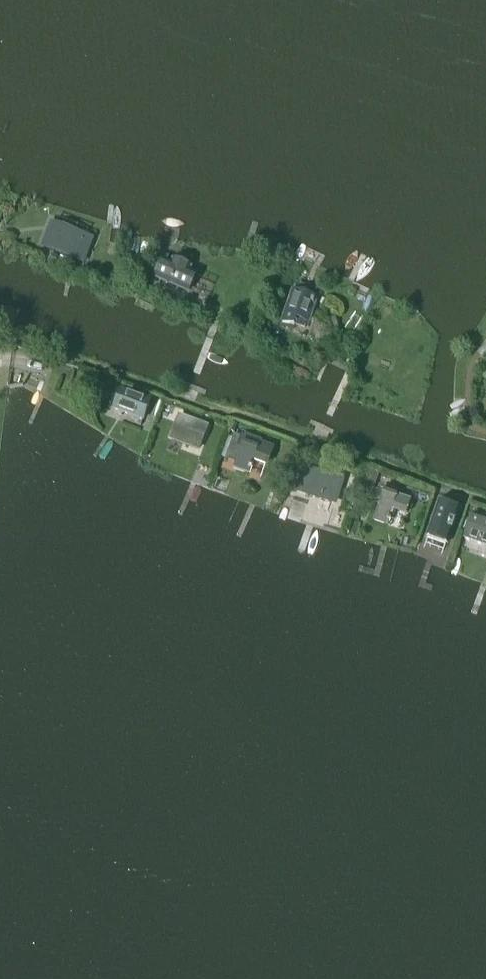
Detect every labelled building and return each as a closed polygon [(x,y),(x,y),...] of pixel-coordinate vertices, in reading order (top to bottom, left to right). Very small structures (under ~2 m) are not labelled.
[(77,258),(85,239),(55,227),(47,246),(77,258)] [(124,255),(121,268),(128,269),(132,256),(124,255)] [(162,262),(154,279),(187,293),(194,276),(187,273),(189,269),(173,263),(172,266),(162,262)] [(292,292),(282,322),(292,326),(295,318),(308,322),(316,300),(292,292)] [(139,399),(119,391),(113,408),(143,419),(150,400),(141,396),(139,399)] [(179,416),(172,435),(183,440),(182,444),(198,450),(206,427),(179,416)] [(227,438),(220,458),(226,460),(229,453),(237,456),(232,468),(247,473),(253,456),(267,462),(272,449),(261,445),(262,444),(245,438),(244,439),(235,436),(233,440),(227,438)] [(337,505),(345,479),(303,466),(294,492),(337,505)] [(355,476),(363,480),(368,469),(360,466),(355,476)] [(375,486),(379,473),(369,470),(365,482),(375,486)] [(407,513),(411,501),(380,491),(376,502),(379,503),(374,519),(388,524),(393,508),(407,513)] [(437,502),(425,537),(445,544),(457,509),(437,502)] [(463,537),(485,545),(485,521),(471,516),(463,537)]
